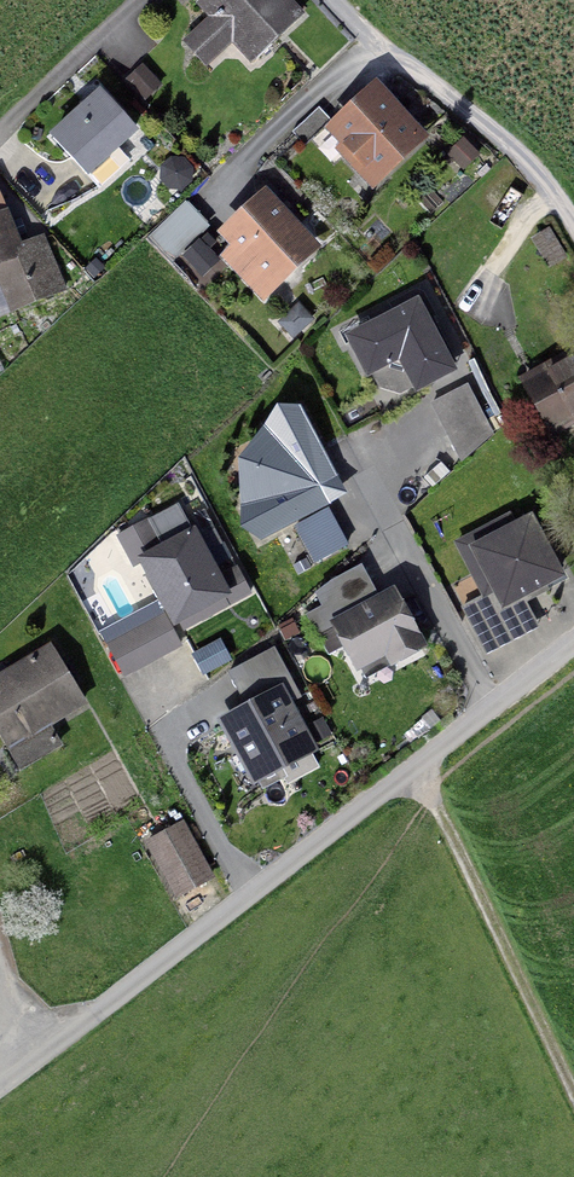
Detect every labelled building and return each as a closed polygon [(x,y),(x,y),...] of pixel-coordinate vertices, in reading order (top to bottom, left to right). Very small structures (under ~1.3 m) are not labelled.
[(288,0),(200,0),(193,7),(204,19),(177,44),(204,73),(231,48),(251,68),(304,17),(288,0)] [(146,102),(160,87),(139,67),(125,82),(146,102)] [(425,138),(371,81),(333,117),(320,130),(332,143),(325,150),(366,193),(425,138)] [(135,135),(98,94),(51,136),(88,177),(135,135)] [(320,130),(333,117),(320,103),(291,131),(304,144),(320,130)] [(460,139),(445,153),(461,170),(475,156),(460,139)] [(192,174),(181,162),(169,173),(180,185),(192,174)] [(318,250),(260,189),(212,235),(225,249),(214,259),(259,306),(318,250)] [(24,261),(18,245),(5,212),(0,214),(0,270),(24,261)] [(62,242),(82,222),(76,215),(55,235),(62,242)] [(18,245),(24,261),(0,270),(0,320),(66,294),(43,235),(18,245)] [(544,239),(529,247),(545,276),(560,268),(544,239)] [(411,397),(455,374),(415,299),(339,339),(362,382),(394,364),(411,397)] [(532,409),(573,483),(573,386),(532,409)] [(467,388),(429,409),(457,461),(488,432),(467,388)] [(261,545),(349,498),(302,411),(278,411),(238,467),(242,533),(261,545)] [(134,569),(140,565),(160,602),(100,634),(124,679),(183,648),(174,630),(181,626),(185,632),(252,597),(237,568),(221,576),(197,529),(192,532),(178,506),(117,538),(134,569)] [(472,551),(502,608),(558,579),(529,521),(472,551)] [(412,641),(388,595),(328,627),(352,672),(412,641)] [(0,675),(0,739),(22,773),(62,748),(50,729),(85,707),(46,646),(0,675)] [(282,686),(220,721),(252,793),(316,759),(282,686)] [(178,821),(141,844),(176,901),(213,878),(178,821)]
